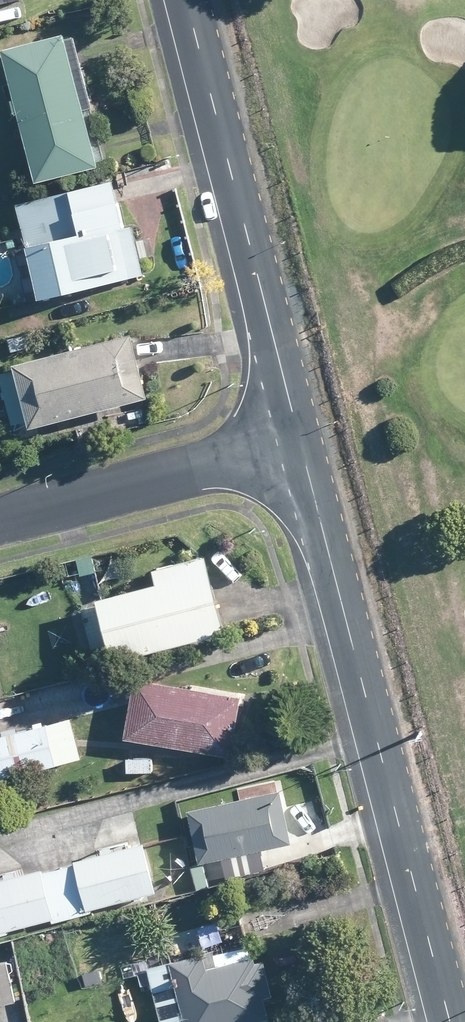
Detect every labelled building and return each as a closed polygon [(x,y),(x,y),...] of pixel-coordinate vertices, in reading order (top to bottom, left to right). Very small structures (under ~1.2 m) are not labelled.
[(72,50),(68,36),(56,40),(54,34),(0,47),(0,71),(28,181),(91,165),(88,154),(86,148),(86,145),(85,141),(76,109),(85,107),(75,65),(74,61),(73,55),(72,50)] [(117,228),(112,202),(108,183),(12,205),(17,228),(33,297),(138,274),(131,243),(128,226),(117,228)] [(133,367),(127,344),(124,332),(6,364),(13,390),(22,422),(23,428),(140,396),(133,367)] [(6,435),(15,433),(14,423),(4,424),(6,435)] [(239,625),(225,573),(219,549),(169,562),(173,575),(113,590),(130,653),(239,625)] [(250,694),(157,677),(145,675),(141,701),(135,733),(203,746),(239,753),(249,699),(250,694)] [(64,761),(55,721),(0,734),(0,746),(7,775),(64,761)] [(158,770),(157,759),(157,756),(133,756),(133,770),(158,770)] [(296,841),(281,789),(193,814),(207,862),(225,857),(232,879),(269,868),(264,850),(296,841)] [(68,865),(80,912),(91,910),(98,908),(98,906),(165,890),(163,881),(153,841),(131,846),(91,856),(85,858),(86,861),(68,865)] [(80,912),(68,865),(53,869),(53,866),(0,879),(0,931),(59,916),(59,918),(80,912)] [(103,977),(154,963),(148,940),(97,953),(98,957),(80,962),(84,975),(67,979),(71,995),(105,986),(103,977)] [(278,1015),(273,993),(281,991),(273,957),(264,959),(263,953),(215,965),(211,951),(180,959),(180,962),(155,969),(169,1021),(178,1021),(183,1021),(194,1018),(195,1021),(251,1021),(278,1015)] [(17,999),(23,998),(15,959),(0,962),(0,1003),(17,999)]
